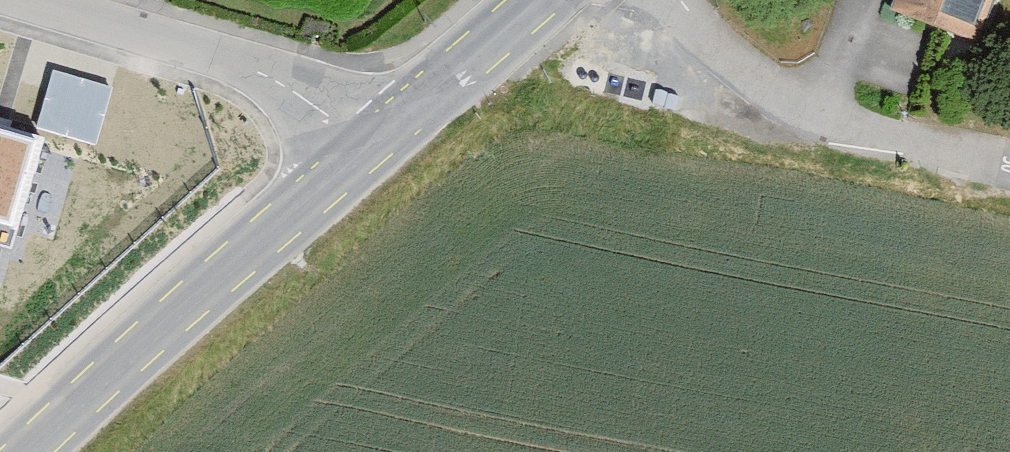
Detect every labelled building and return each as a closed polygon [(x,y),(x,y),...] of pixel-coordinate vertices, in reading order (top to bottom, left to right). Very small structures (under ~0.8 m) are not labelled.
[(886,10),(969,44),(986,0),(889,0),(886,10)] [(50,60),(34,117),(104,137),(120,80),(50,60)] [(11,251),(42,140),(0,128),(0,248),(11,251)]
